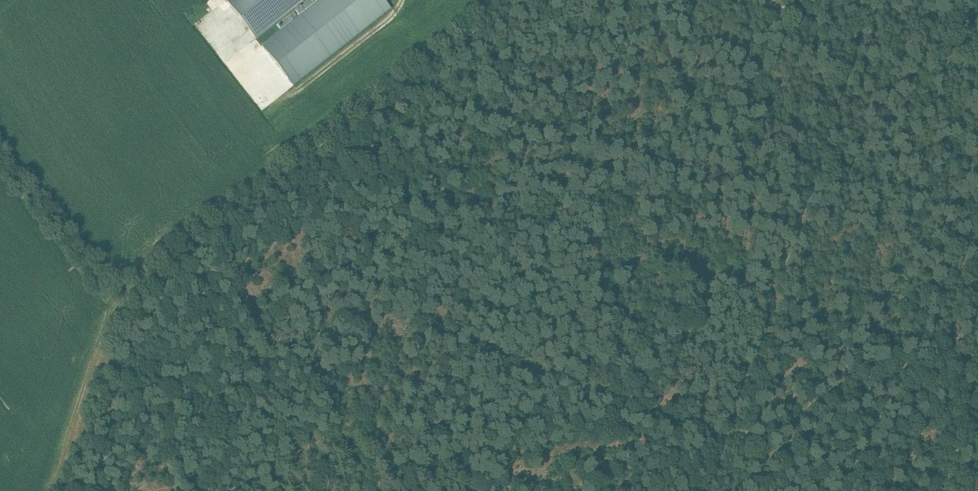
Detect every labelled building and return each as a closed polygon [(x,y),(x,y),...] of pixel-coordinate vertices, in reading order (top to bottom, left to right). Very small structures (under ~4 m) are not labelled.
[(257,39),(306,0),(226,0),(257,39)] [(262,46),(294,86),(392,8),(385,0),(320,0),(262,46)]
